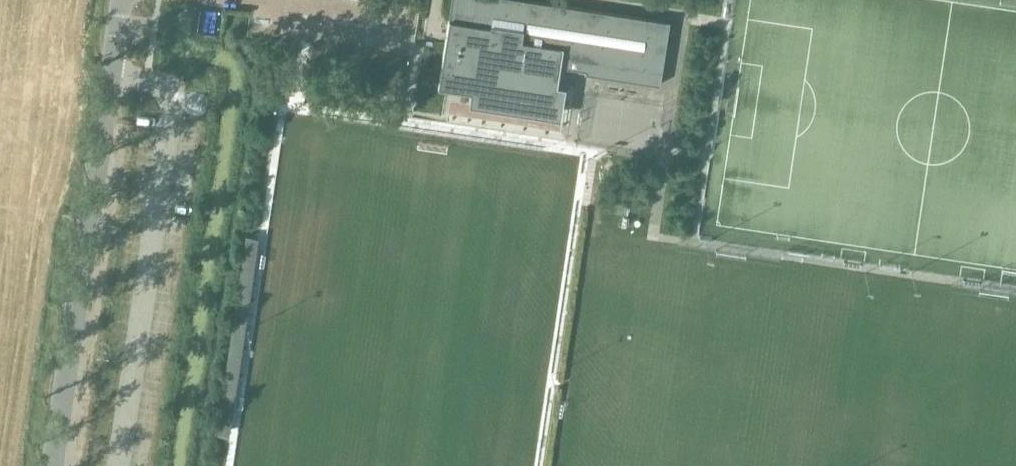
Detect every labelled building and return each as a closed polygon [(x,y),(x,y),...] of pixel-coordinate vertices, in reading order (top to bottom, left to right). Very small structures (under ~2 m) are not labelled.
[(472,93),(553,105),(559,67),(566,68),(568,58),(588,61),(586,74),(660,85),(669,21),(667,21),(667,22),(527,0),(452,0),(438,88),(472,93)]
